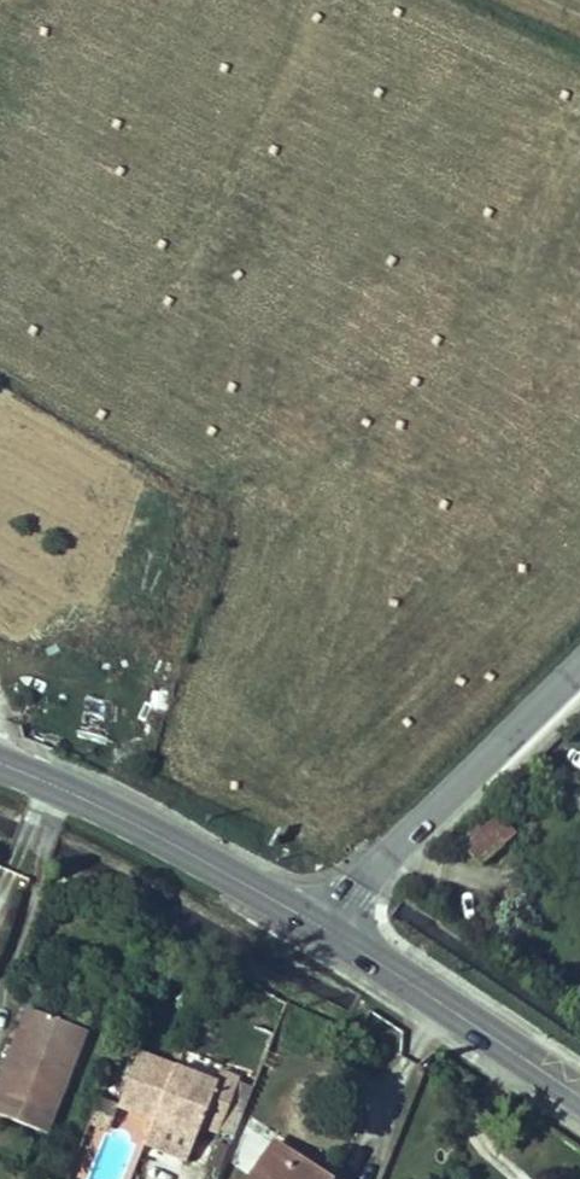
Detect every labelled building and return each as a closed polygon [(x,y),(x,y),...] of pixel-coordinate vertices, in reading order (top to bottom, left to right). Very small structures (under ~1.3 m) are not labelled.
[(483,864),(517,834),(497,812),(463,841),(483,864)] [(83,1029),(28,1008),(0,1082),(0,1115),(43,1132),(83,1029)] [(213,1081),(137,1051),(116,1106),(162,1124),(193,1136),(198,1124),(216,1132),(217,1129),(237,1080),(237,1078),(218,1070),(213,1081)] [(254,1087),(237,1080),(217,1129),(235,1136),(254,1087)] [(193,1136),(162,1124),(153,1147),(184,1159),(193,1136)] [(274,1142),(249,1178),(326,1178),(274,1142)]
